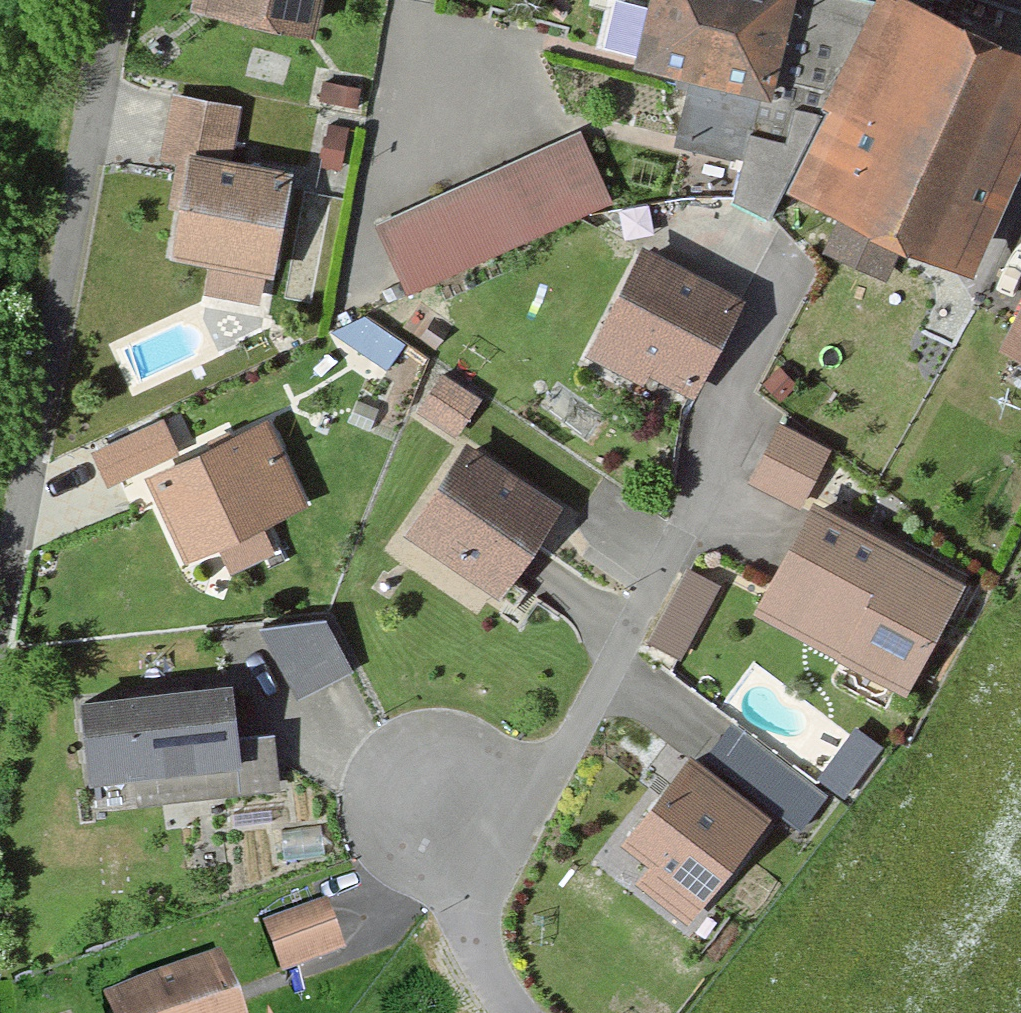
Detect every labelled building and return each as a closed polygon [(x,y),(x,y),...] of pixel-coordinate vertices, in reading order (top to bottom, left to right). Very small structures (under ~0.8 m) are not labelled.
[(190,10),(312,36),(320,0),(193,0),(190,10)] [(744,155),(734,195),(774,212),(785,188),(871,2),(865,0),(650,0),(639,60),(693,71),(678,141),(744,155)] [(1020,164),(1020,51),(895,0),(872,0),(871,2),(785,188),(972,274),(1020,164)] [(361,90),(323,82),(320,102),(358,109),(361,90)] [(272,273),(289,171),(226,160),(236,104),(171,93),(160,158),(189,162),(173,257),(272,273)] [(348,128),(329,125),(321,167),(340,171),(348,128)] [(405,288),(610,194),(580,128),(375,222),(405,288)] [(647,368),(693,393),(743,301),(644,248),(587,353),(640,382),(647,368)] [(1002,342),(1020,353),(1020,305),(1002,342)] [(329,332),(386,372),(405,344),(366,317),(329,332)] [(780,368),(762,384),(780,403),(798,386),(780,368)] [(452,420),(470,388),(438,370),(420,402),(452,420)] [(306,499),(266,417),(145,475),(185,557),(306,499)] [(107,481),(174,449),(160,419),(92,451),(107,481)] [(781,423),(751,480),(796,504),(826,447),(781,423)] [(501,593),(560,504),(466,442),(407,531),(501,593)] [(964,581),(812,501),(754,610),(905,691),(964,581)] [(714,586),(689,573),(654,641),(679,653),(714,586)] [(264,626),(297,695),(348,670),(323,620),(264,626)] [(81,698),(89,776),(134,772),(136,800),(275,786),(270,734),(234,737),(229,684),(81,698)] [(852,783),(882,734),(854,717),(825,766),(852,783)] [(732,723),(708,753),(801,826),(825,795),(732,723)] [(769,813),(689,753),(622,842),(702,902),(769,813)] [(283,973),(342,953),(326,904),(266,924),(283,973)] [(107,999),(112,1012),(240,1012),(221,959),(107,999)]
